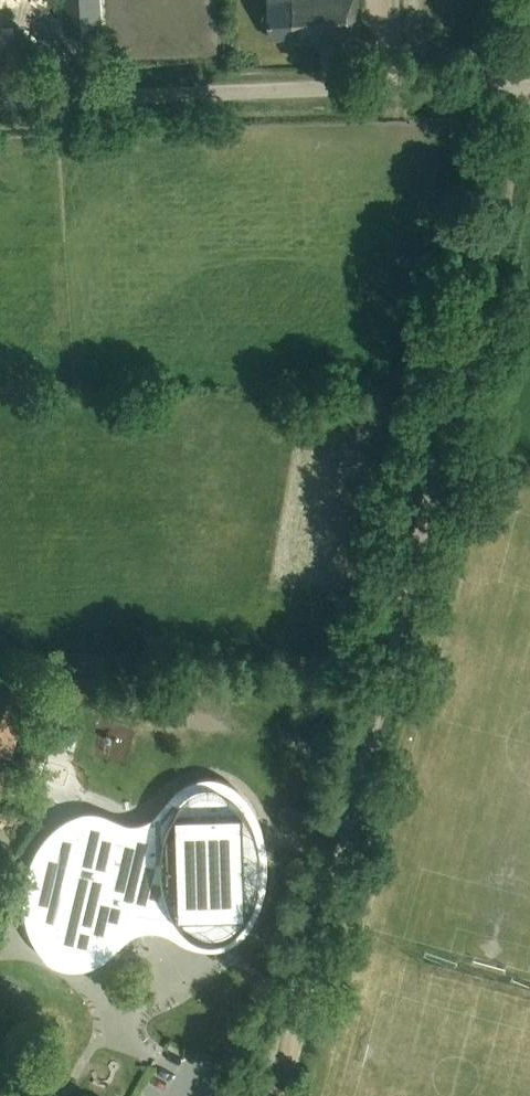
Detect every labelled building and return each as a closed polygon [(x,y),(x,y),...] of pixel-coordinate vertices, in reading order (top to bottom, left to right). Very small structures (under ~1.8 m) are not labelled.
[(76,30),(106,27),(104,0),(75,0),(73,0),(76,30)] [(362,40),(358,0),(269,0),(271,38),(294,37),(295,45),(321,43),(321,36),(334,35),(334,42),(362,40)] [(71,823),(60,830),(51,839),(43,849),(40,854),(38,860),(33,874),(30,890),(30,898),(30,906),(33,922),(36,929),(43,944),(47,949),(52,954),(61,959),(68,961),(75,962),(85,961),(95,957),(104,951),(112,943),(121,929),(125,922),(130,907),(167,903),(168,911),(173,923),(181,934),(191,942),(198,945),(210,947),(217,946),(228,943),(238,937),(243,932),(253,919),(257,911),(263,894),(265,884),(267,865),(267,855),(264,836),(257,817),(253,808),(245,796),(238,788),(228,782),(217,778),(205,778),(194,780),(184,785),(178,790),(173,795),(165,809),(162,816),(159,831),(123,835),(118,830),(110,824),(100,819),(94,818),(87,818),(81,819),(71,823)] [(282,807),(280,817),(283,818),(292,820),(305,824),(307,814),(283,808),(282,807)] [(135,907),(126,930),(139,925),(152,925),(165,929),(180,935),(169,923),(165,913),(162,905),(135,907)]
